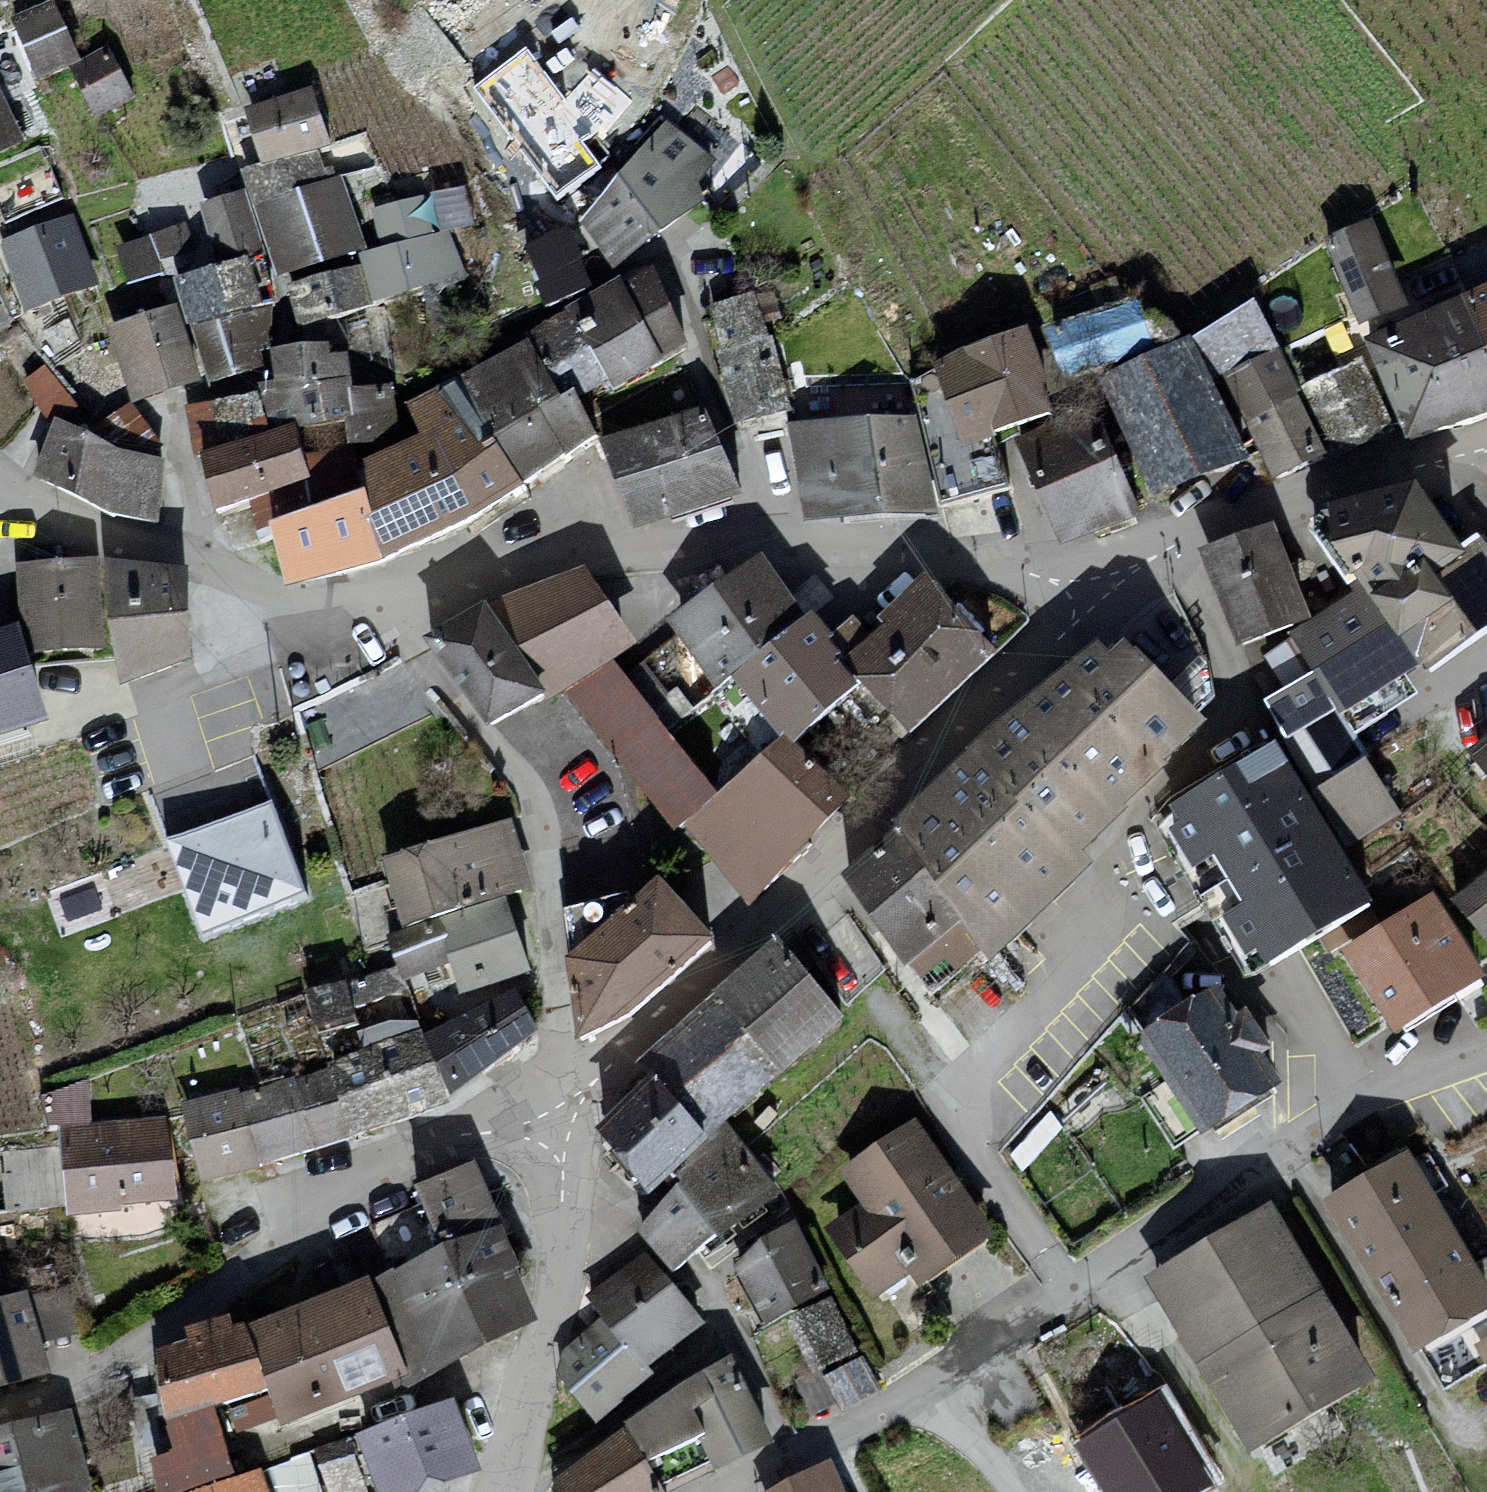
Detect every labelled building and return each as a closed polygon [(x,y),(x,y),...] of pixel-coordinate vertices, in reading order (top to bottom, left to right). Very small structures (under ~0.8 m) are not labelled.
[(72,57),(49,4),(16,18),(39,71),(72,57)] [(251,97),(263,158),(334,145),(322,83),(251,97)] [(22,144),(0,97),(0,154),(22,144)] [(552,100),(503,136),(553,203),(602,167),(552,100)] [(665,124),(585,222),(616,260),(695,199),(691,187),(711,161),(665,124)] [(339,181),(258,207),(280,274),(361,247),(339,181)] [(264,252),(244,189),(198,204),(219,267),(259,253),(264,252)] [(422,197),(374,210),(384,249),(361,255),(364,263),(375,306),(467,280),(453,230),(433,236),(422,197)] [(72,221),(6,244),(29,306),(94,282),(72,221)] [(184,221),(114,245),(128,285),(198,261),(184,221)] [(1372,226),(1329,240),(1358,315),(1368,343),(1409,323),(1372,226)] [(582,237),(540,239),(543,297),(585,295),(582,237)] [(219,267),(176,281),(207,381),(259,365),(255,350),(268,346),(272,299),(259,253),(219,267)] [(364,263),(289,284),(300,326),(375,306),(364,263)] [(530,331),(534,339),(565,400),(608,376),(615,386),(683,347),(649,269),(530,331)] [(1368,343),(1402,419),(1412,440),(1486,410),(1486,289),(1409,323),(1368,343)] [(754,295),(711,305),(721,349),(716,350),(733,424),(791,411),(780,361),(770,364),(754,295)] [(173,306),(109,327),(133,401),(198,380),(173,306)] [(1358,315),(1230,376),(1280,476),(1402,419),(1368,343),(1358,315)] [(937,362),(966,442),(1059,408),(1030,329),(937,362)] [(534,339),(453,381),(521,485),(586,440),(565,400),(534,339)] [(323,346),(273,351),(278,391),(189,411),(200,453),(291,427),(347,413),(350,446),(365,443),(394,440),(391,388),(346,390),(343,357),(324,358),(323,346)] [(1186,347),(1111,380),(1159,490),(1235,457),(1186,347)] [(453,381),(409,404),(424,435),(366,461),(357,473),(362,493),(381,556),(472,517),(521,485),(453,381)] [(699,412),(605,443),(638,526),(732,495),(699,412)] [(1088,412),(1021,442),(1065,537),(1131,507),(1088,412)] [(914,419),(790,427),(804,516),(934,507),(914,419)] [(118,453),(57,422),(38,471),(112,508),(149,515),(159,461),(118,453)] [(291,427),(200,453),(219,513),(251,502),(258,525),(272,521),(316,506),(301,457),(291,427)] [(350,446),(301,457),(316,506),(362,493),(357,473),(366,461),(365,443),(350,446)] [(1320,522),(1363,589),(1411,662),(1424,655),(1434,669),(1486,631),(1486,547),(1484,543),(1464,556),(1415,488),(1320,522)] [(362,493),(316,506),(272,521),(289,580),(381,556),(362,493)] [(1273,532),(1206,558),(1240,644),(1307,618),(1273,532)] [(764,562),(675,627),(720,686),(735,674),(781,735),(788,741),(862,681),(845,663),(764,562)] [(92,565),(21,568),(25,649),(96,645),(92,565)] [(178,570),(108,565),(110,619),(126,677),(182,657),(178,570)] [(580,574),(484,603),(551,699),(628,645),(580,574)] [(930,584),(845,663),(862,681),(908,728),(989,651),(930,584)] [(1411,662),(1363,589),(1295,634),(1318,672),(1267,702),(1287,736),(1411,662)] [(545,691),(484,603),(429,638),(488,728),(545,691)] [(914,848),(1021,954),(1237,735),(1131,630),(914,848)] [(0,637),(0,732),(45,718),(20,631),(0,637)] [(781,735),(687,826),(750,891),(844,798),(788,741),(781,735)] [(1407,917),(1299,751),(1192,820),(1300,986),(1407,917)] [(273,807),(174,843),(207,933),(306,897),(273,807)] [(500,828),(382,864),(398,943),(443,929),(508,903),(523,897),(500,828)] [(655,882),(575,958),(582,1037),(632,1010),(708,941),(655,882)] [(1474,907),(1486,922),(1486,894),(1474,907)] [(443,929),(458,1012),(470,1004),(506,990),(528,979),(508,903),(443,929)] [(1357,963),(1411,1045),(1486,996),(1486,975),(1443,908),(1357,963)] [(800,951),(736,1007),(805,1089),(867,1040),(800,951)] [(458,1012),(421,1038),(453,1106),(532,1038),(506,990),(470,1004),(458,1012)] [(1239,999),(1165,1051),(1238,1153),(1312,1101),(1239,999)] [(805,1089),(736,1007),(654,1076),(670,1082),(739,1149),(805,1089)] [(421,1038),(329,1068),(347,1141),(453,1106),(421,1038)] [(329,1068),(188,1103),(206,1177),(347,1141),(329,1068)] [(670,1082),(612,1141),(681,1208),(739,1149),(670,1082)] [(170,1120),(63,1132),(73,1219),(180,1207),(170,1120)] [(931,1143),(854,1190),(870,1215),(836,1236),(881,1309),(921,1285),(931,1301),(1002,1258),(931,1143)] [(1437,1358),(1486,1335),(1486,1272),(1424,1158),(1344,1198),(1437,1358)] [(1277,1219),(1165,1289),(1276,1469),(1396,1401),(1277,1219)] [(811,1234),(743,1282),(778,1339),(803,1330),(828,1381),(873,1370),(811,1234)] [(518,1241),(404,1288),(440,1393),(528,1363),(538,1313),(518,1241)] [(598,1298),(609,1320),(663,1383),(717,1341),(655,1257),(598,1298)] [(404,1288),(270,1341),(288,1408),(295,1423),(312,1436),(440,1393),(404,1288)] [(609,1320),(555,1365),(609,1429),(663,1383),(609,1320)] [(206,1356),(176,1366),(192,1439),(239,1424),(288,1408),(270,1341),(259,1343),(252,1327),(202,1339),(206,1356)] [(490,1478),(458,1392),(356,1429),(379,1491),(452,1491),(490,1478)] [(1094,1456),(1117,1491),(1225,1491),(1176,1407),(1094,1456)] [(0,1435),(0,1491),(63,1491),(85,1486),(67,1418),(0,1435)] [(239,1424),(192,1439),(197,1471),(177,1473),(182,1491),(237,1491),(254,1486),(239,1424)] [(555,1483),(560,1491),(657,1491),(625,1440),(555,1483)] [(278,1477),(254,1486),(237,1491),(283,1491),(278,1477)] [(805,1491),(845,1491),(838,1477),(805,1491)]
